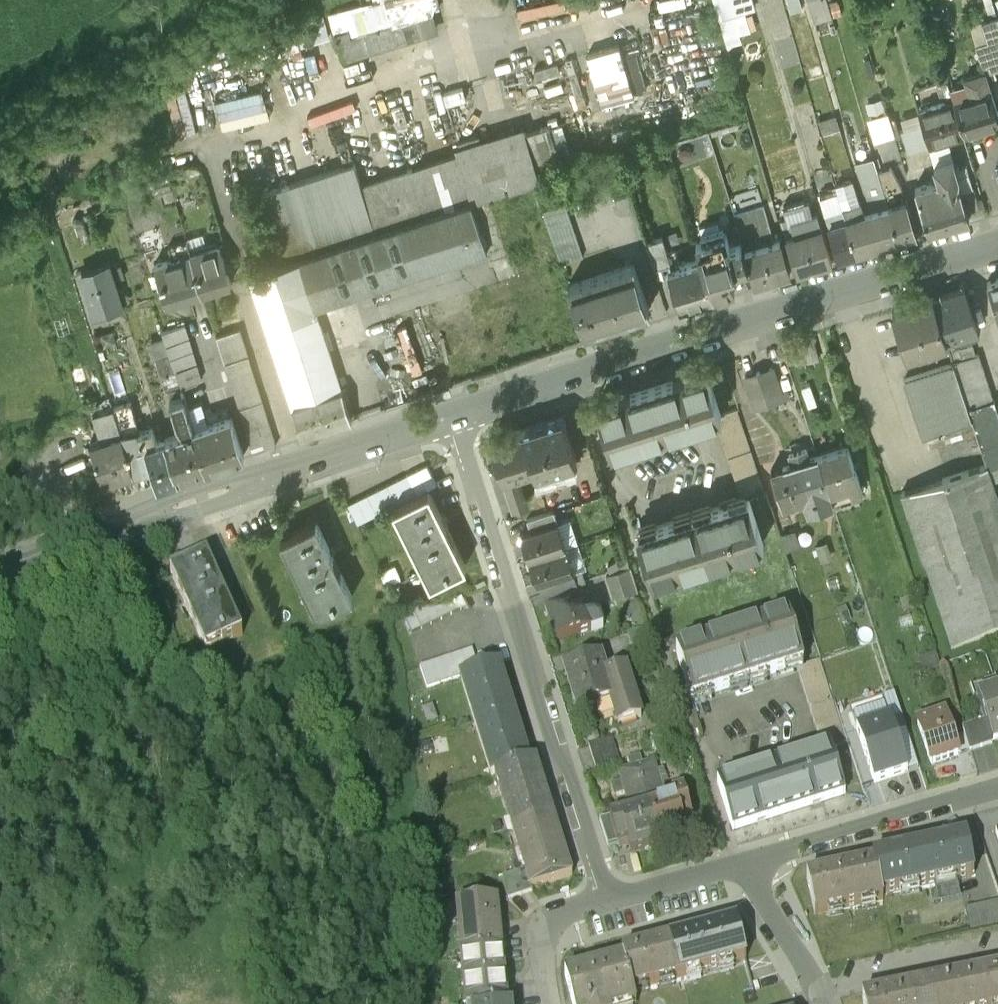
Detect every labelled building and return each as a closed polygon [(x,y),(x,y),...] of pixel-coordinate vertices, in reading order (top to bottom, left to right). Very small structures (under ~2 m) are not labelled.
[(332,22),(342,59),(440,31),(432,0),(410,0),(332,22)] [(719,20),(754,9),(751,0),(713,0),(719,20)] [(805,81),(822,76),(799,0),(780,0),(805,81)] [(814,23),(832,18),(826,0),(807,0),(814,23)] [(981,21),(986,36),(987,35),(988,39),(977,42),(985,69),(997,65),(997,19),(997,16),(981,21)] [(587,48),(596,100),(631,94),(622,42),(587,48)] [(301,50),(288,55),(304,96),(316,91),(301,50)] [(965,76),(970,94),(951,98),(962,133),(997,122),(997,110),(985,69),(965,76)] [(913,91),(918,108),(951,98),(946,81),(913,91)] [(881,96),(862,102),(875,137),(893,131),(881,96)] [(951,98),(918,108),(920,115),(929,144),(962,133),(951,98)] [(833,114),(816,120),(822,137),(839,131),(833,114)] [(920,115),(895,123),(904,151),(929,144),(920,115)] [(561,125),(550,129),(548,125),(524,132),(537,170),(572,159),(561,125)] [(524,132),(484,145),(480,135),(455,143),(459,153),(456,154),(471,200),(539,177),(537,170),(524,132)] [(456,154),(359,186),(374,232),(471,200),(456,154)] [(952,160),(933,165),(938,181),(914,188),(927,231),(970,219),(957,176),(952,160)] [(875,161),(857,166),(871,212),(889,207),(879,174),(879,173),(875,161)] [(352,164),(253,197),(276,264),(374,232),(359,186),(352,164)] [(901,202),(892,170),(879,173),(879,174),(889,207),(901,202)] [(853,180),(836,186),(837,188),(842,206),(860,201),(853,180)] [(837,188),(819,193),(824,209),(835,206),(836,208),(842,206),(837,188)] [(793,190),(778,192),(780,203),(794,201),(793,190)] [(567,198),(543,205),(553,236),(561,260),(584,253),(567,198)] [(276,264),(251,273),(292,404),(340,388),(315,305),(486,248),(471,200),(374,232),(276,264)] [(832,260),(823,227),(821,228),(817,214),(809,216),(805,200),(795,203),(814,265),(832,260)] [(866,213),(864,214),(860,201),(842,206),(856,252),(876,246),(866,213)] [(901,202),(889,207),(898,240),(916,234),(906,201),(901,202)] [(814,265),(795,203),(787,206),(792,222),(783,224),(787,238),(786,238),(796,271),(814,265)] [(842,206),(836,208),(835,206),(824,209),(839,257),(856,252),(842,206)] [(742,243),(745,253),(761,248),(774,244),(763,207),(734,216),(742,243)] [(898,240),(889,207),(871,212),(866,213),(876,246),(898,240)] [(726,233),(696,242),(701,259),(713,296),(734,290),(728,269),(748,263),(745,253),(742,243),(730,247),(726,233)] [(561,260),(553,236),(512,250),(520,274),(561,260)] [(662,237),(646,242),(654,267),(670,262),(667,252),(662,237)] [(761,248),(772,283),(789,278),(778,242),(774,244),(761,248)] [(220,244),(192,252),(203,289),(231,280),(227,267),(232,265),(227,249),(222,250),(220,244)] [(748,263),(755,288),(772,283),(761,248),(745,253),(748,263)] [(701,259),(679,266),(674,250),(667,252),(670,262),(672,268),(668,269),(679,306),(713,296),(701,259)] [(192,252),(154,264),(166,301),(203,289),(192,252)] [(110,261),(83,270),(91,297),(87,299),(92,317),(124,307),(110,261)] [(637,265),(571,285),(586,331),(652,311),(637,265)] [(987,283),(997,314),(997,313),(997,280),(987,283)] [(962,289),(933,298),(947,343),(977,333),(962,289)] [(933,298),(893,311),(908,356),(947,343),(933,298)] [(185,325),(163,332),(170,354),(175,369),(177,368),(177,369),(197,363),(185,325)] [(276,443),(240,326),(217,333),(253,451),(276,443)] [(813,339),(802,342),(808,362),(819,359),(813,339)] [(170,354),(156,358),(167,392),(180,387),(175,369),(170,354)] [(978,354),(953,362),(954,364),(964,394),(986,387),(989,386),(978,354)] [(197,363),(177,369),(177,368),(175,369),(180,385),(197,380),(197,379),(202,377),(197,363)] [(954,364),(904,381),(922,438),(972,422),(964,394),(954,364)] [(770,368),(758,372),(768,402),(780,398),(770,368)] [(705,369),(653,386),(669,433),(713,419),(721,416),(705,369)] [(758,372),(744,377),(754,406),(768,402),(758,372)] [(232,415),(210,422),(197,380),(180,385),(180,387),(183,395),(205,468),(245,455),(232,415)] [(653,386),(599,403),(614,451),(669,433),(653,386)] [(991,401),(986,387),(964,394),(972,422),(988,468),(988,471),(997,468),(997,415),(993,401),(991,401)] [(340,388),(292,404),(302,434),(351,417),(341,388),(340,388)] [(205,468),(183,395),(168,400),(175,422),(182,432),(164,437),(176,477),(205,468)] [(152,427),(139,431),(130,400),(112,406),(133,471),(133,472),(152,466),(157,482),(176,477),(164,437),(156,441),(152,427)] [(112,406),(94,412),(102,438),(91,442),(103,481),(120,476),(120,475),(133,471),(112,406)] [(749,449),(736,411),(721,416),(713,419),(726,457),(749,449)] [(560,414),(520,428),(534,469),(535,473),(575,459),(560,414)] [(534,469),(520,428),(488,438),(502,479),(519,474),(534,469)] [(848,447),(818,456),(829,491),(832,501),(862,492),(848,447)] [(749,449),(726,457),(740,497),(746,495),(763,489),(749,449)] [(807,449),(796,452),(811,500),(804,502),(808,515),(834,507),(832,501),(829,491),(818,456),(810,459),(807,449)] [(787,467),(770,472),(781,509),(804,502),(811,500),(796,452),(783,456),(787,467)] [(901,496),(951,649),(997,633),(997,500),(988,471),(988,468),(901,496)] [(407,473),(347,501),(357,522),(417,493),(407,473)] [(519,474),(502,479),(511,506),(528,500),(519,474)] [(466,569),(430,492),(395,509),(431,585),(466,569)] [(740,497),(691,513),(706,558),(761,540),(746,495),(740,497)] [(691,513),(638,531),(653,575),(706,558),(691,513)] [(557,520),(521,532),(529,557),(565,546),(557,520)] [(352,598),(316,522),(281,539),(317,615),(352,598)] [(565,546),(529,557),(537,583),(543,581),(574,571),(565,546)] [(242,635),(206,558),(171,575),(207,651),(242,635)] [(628,567),(605,574),(613,599),(635,592),(628,567)] [(574,571),(543,581),(547,593),(577,583),(574,571)] [(462,588),(412,612),(422,632),(471,608),(464,593),(462,588)] [(578,598),(542,609),(554,647),(600,632),(591,603),(581,607),(578,598)] [(787,619),(731,637),(747,684),(797,668),(802,666),(787,619)] [(731,637),(675,655),(690,703),(747,684),(731,637)] [(473,651),(421,668),(428,688),(460,677),(479,671),(473,651)] [(588,661),(580,663),(581,666),(562,673),(576,712),(608,701),(618,730),(645,721),(627,671),(607,678),(601,659),(589,663),(588,661)] [(802,666),(797,668),(809,709),(832,702),(819,661),(802,666)] [(479,671),(460,677),(476,726),(515,714),(499,664),(479,671)] [(976,702),(984,727),(991,748),(992,750),(997,748),(997,695),(976,702)] [(832,702),(809,709),(822,749),(829,746),(844,741),(832,702)] [(515,714),(476,726),(492,777),(495,776),(531,765),(515,714)] [(944,715),(918,724),(932,768),(959,759),(958,756),(953,742),(944,715)] [(984,727),(962,733),(964,738),(969,753),(970,755),(991,748),(984,727)] [(958,756),(969,753),(964,738),(953,742),(958,756)] [(612,740),(589,747),(593,759),(616,752),(612,740)] [(822,749),(773,764),(788,812),(844,794),(829,746),(822,749)] [(616,752),(593,759),(596,770),(619,762),(616,752)] [(676,801),(666,803),(660,779),(665,778),(663,771),(658,772),(655,762),(643,765),(640,757),(628,761),(630,770),(637,768),(659,845),(687,837),(683,823),(692,820),(684,793),(674,796),(676,801)] [(531,765),(495,776),(513,833),(554,820),(536,763),(531,765)] [(773,764),(717,782),(732,830),(788,812),(773,764)] [(659,845),(637,768),(630,770),(619,773),(622,783),(617,785),(619,791),(624,790),(631,814),(613,820),(622,848),(628,846),(630,854),(659,845)] [(554,820),(513,833),(525,870),(531,889),(572,876),(554,820)] [(622,848),(613,820),(600,824),(608,852),(622,848)] [(973,883),(964,841),(917,851),(926,893),(973,883)] [(926,893),(917,851),(872,861),(874,867),(881,903),(926,893)] [(881,903),(874,867),(807,882),(815,922),(882,907),(881,903)] [(507,898),(531,889),(525,870),(502,878),(507,898)] [(501,900),(460,902),(463,957),(504,954),(501,900)] [(965,910),(971,934),(997,927),(997,902),(965,910)] [(737,926),(670,943),(680,979),(746,962),(737,926)] [(670,943),(622,956),(624,962),(631,991),(680,979),(670,943)] [(463,957),(467,1003),(472,1003),(474,1003),(494,1002),(494,999),(507,998),(504,954),(463,957)] [(566,977),(573,1003),(635,1003),(631,991),(624,962),(566,977)] [(956,984),(960,1003),(997,1003),(997,976),(956,984)] [(910,993),(912,1003),(960,1003),(956,984),(910,993)] [(863,1002),(864,1003),(912,1003),(910,993),(863,1002)]
